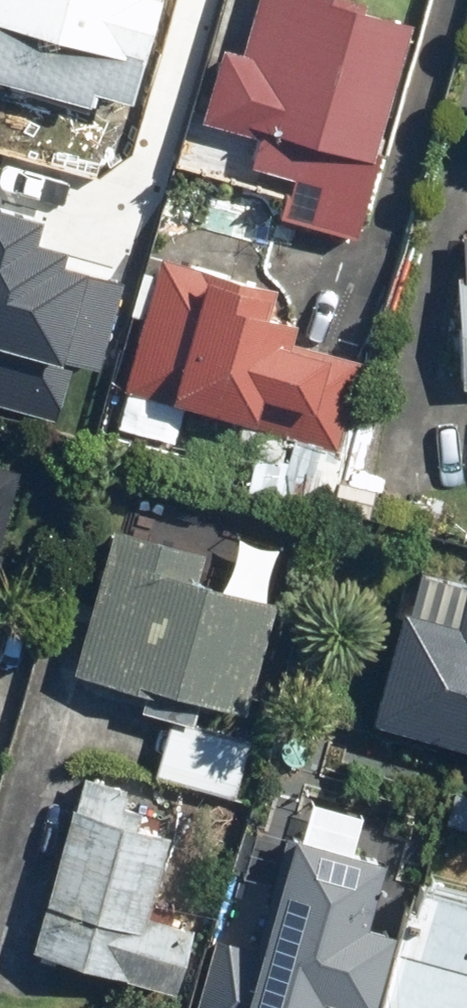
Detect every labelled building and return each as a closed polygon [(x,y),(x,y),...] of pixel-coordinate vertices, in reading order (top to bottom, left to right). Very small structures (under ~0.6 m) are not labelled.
[(98,106),(102,91),(138,100),(164,0),(0,0),(0,81),(98,106)] [(246,50),(227,45),(206,120),(261,135),(253,164),(294,176),(284,210),(363,232),(387,147),(383,146),(419,17),(358,0),(260,0),(246,50)] [(100,370),(123,285),(67,271),(71,254),(42,247),(49,221),(0,208),(0,409),(56,423),(72,362),(100,370)] [(121,384),(219,412),(332,445),(356,362),(260,334),(274,286),(159,254),(121,384)] [(4,505),(16,508),(27,468),(0,461),(0,520),(4,505)] [(214,549),(117,525),(80,672),(152,691),(148,708),(200,722),(204,705),(217,708),(219,701),(254,709),(283,595),(207,576),(214,549)] [(366,716),(466,745),(466,590),(458,620),(400,603),(394,621),(366,716)] [(135,788),(88,775),(38,948),(181,989),(200,924),(155,911),(178,831),(144,821),(148,810),(130,804),(135,788)] [(404,1007),(466,1007),(466,893),(336,856),(328,884),(317,881),(289,975),(404,1007)]
